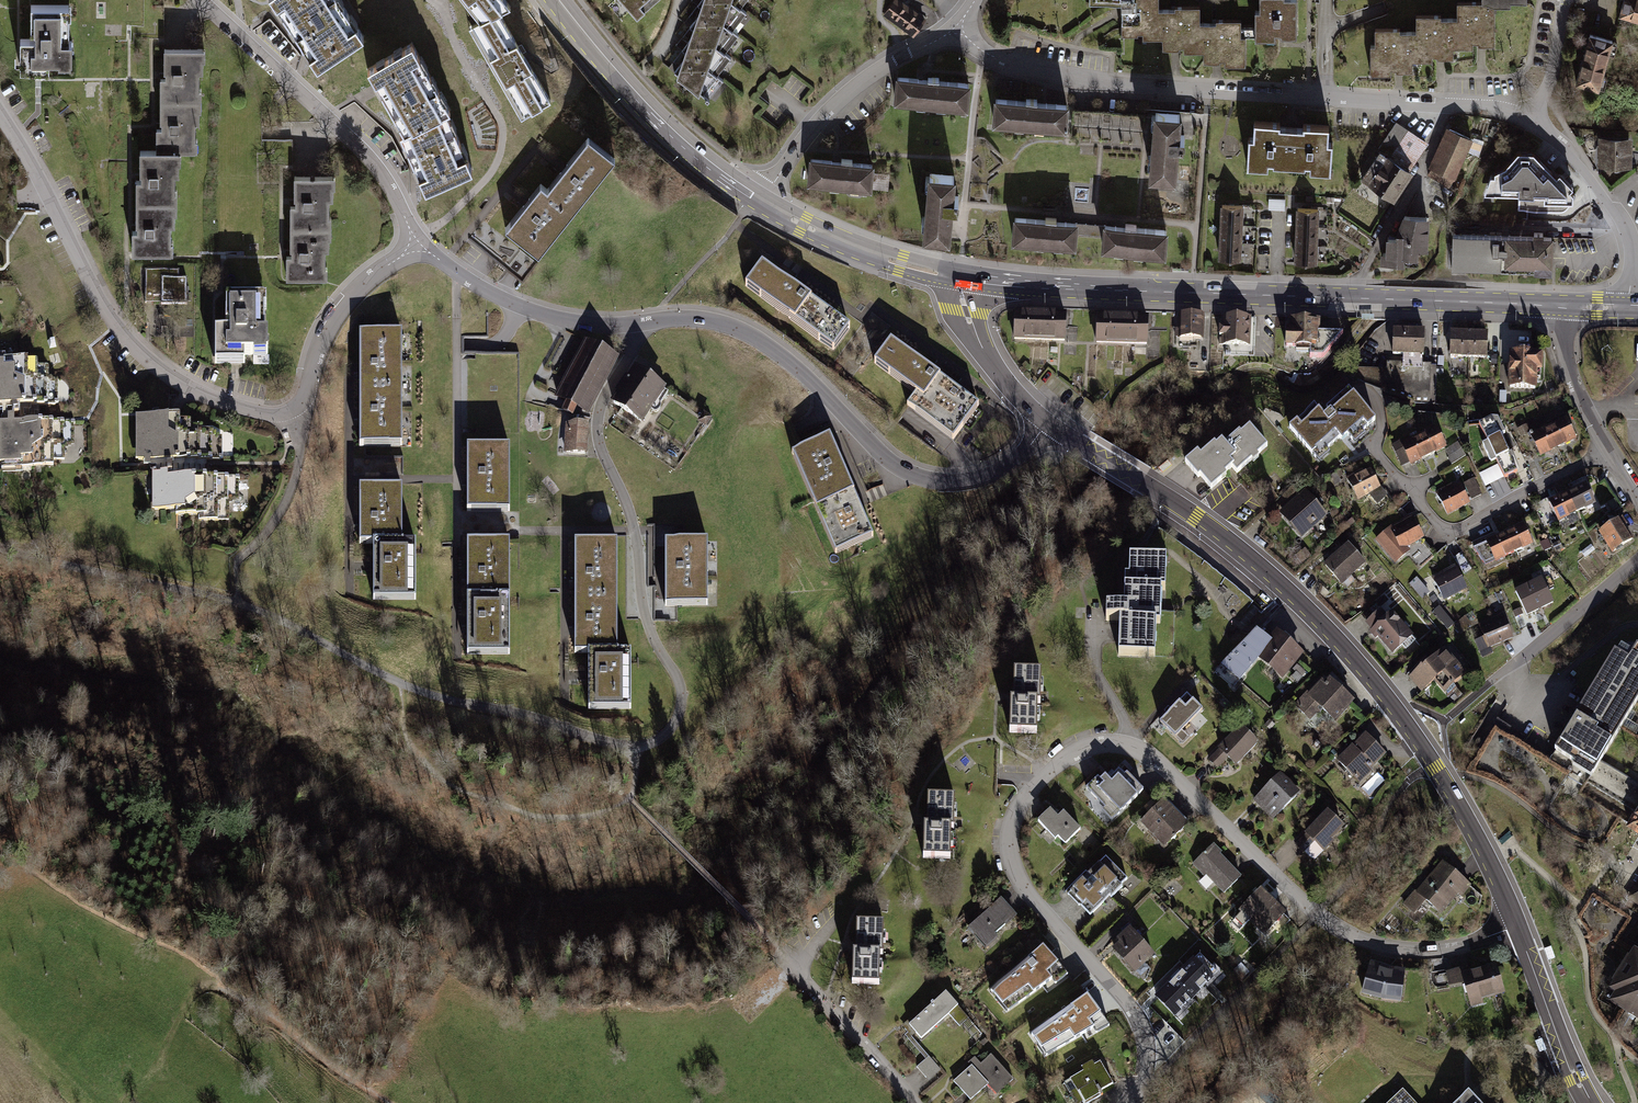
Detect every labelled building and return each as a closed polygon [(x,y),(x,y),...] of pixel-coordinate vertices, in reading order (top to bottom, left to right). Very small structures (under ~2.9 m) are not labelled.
[(340,0),(273,0),(317,67),(364,36),(340,0)] [(475,18),(501,6),(510,1),(509,0),(460,0),(475,18)] [(638,16),(656,0),(624,0),(638,16)] [(699,4),(685,22),(690,26),(676,45),(681,49),(668,67),(675,72),(674,75),(708,101),(725,78),(719,74),(733,56),(726,51),(740,33),(733,28),(747,11),(741,7),(746,0),(694,0),(699,4)] [(902,0),(893,0),(883,15),(913,36),(926,17),(902,0)] [(1122,33),(1139,33),(1139,31),(1143,31),(1143,37),(1163,37),(1163,47),(1180,47),(1180,45),(1185,45),(1185,50),(1205,50),(1205,60),(1221,60),(1221,57),(1225,57),(1225,64),(1247,64),(1247,34),(1243,34),(1243,18),(1217,18),(1217,21),(1201,21),(1201,4),(1175,4),(1175,8),(1160,8),(1160,0),(1122,0),(1122,33)] [(1256,8),(1257,37),(1277,37),(1277,31),(1283,31),(1283,33),(1299,33),(1299,0),(1262,0),(1262,8),(1256,8)] [(1369,73),(1390,73),(1390,67),(1395,67),(1395,70),(1412,70),(1412,60),(1432,60),(1432,54),(1436,54),(1436,56),(1453,56),(1453,46),(1472,46),(1472,40),(1478,40),(1478,42),(1493,42),(1493,4),(1510,4),(1510,0),(1518,0),(1482,0),(1482,1),(1456,1),(1456,17),(1441,17),(1441,13),(1414,14),(1415,30),(1400,30),(1400,27),(1374,27),(1374,44),(1369,44),(1369,73)] [(1619,14),(1637,19),(1637,0),(1623,0),(1619,14)] [(71,1),(32,2),(32,34),(19,34),(19,70),(47,70),(47,63),(71,63),(71,1)] [(475,18),(464,23),(520,118),(556,99),(501,6),(475,18)] [(1614,39),(1590,32),(1575,82),(1599,89),(1614,39)] [(413,38),(363,67),(402,131),(449,108),(451,106),(413,38)] [(198,157),(201,52),(161,51),(157,152),(134,151),(130,253),(172,254),(176,157),(198,157)] [(967,87),(902,81),(900,109),(965,115),(967,87)] [(1070,101),(994,95),(991,122),(1067,129),(1070,101)] [(1184,108),(1157,106),(1151,173),(1179,176),(1181,142),(1186,142),(1187,132),(1182,132),(1184,108)] [(398,133),(425,195),(476,174),(449,108),(402,131),(398,133)] [(1282,121),(1257,119),(1256,136),(1250,135),(1248,164),(1270,166),(1270,161),(1275,161),(1275,163),(1307,165),(1308,163),(1313,163),(1312,168),(1334,170),(1336,140),(1331,140),(1332,124),(1306,122),(1306,127),(1282,125),(1282,121)] [(1429,143),(1396,121),(1377,149),(1379,150),(1360,179),(1393,201),(1413,172),(1411,170),(1429,143)] [(1473,138),(1446,126),(1428,167),(1430,168),(1427,174),(1449,187),(1454,178),(1455,179),(1473,138)] [(1633,137),(1598,135),(1598,166),(1632,167),(1633,137)] [(541,185),(508,228),(538,252),(612,159),(588,140),(548,190),(541,185)] [(1490,174),(1484,193),(1518,194),(1518,210),(1560,211),(1564,210),(1567,209),(1570,204),(1576,195),(1570,189),(1574,187),(1560,172),(1557,175),(1533,151),(1518,150),(1505,165),(1494,171),(1494,174),(1490,174)] [(871,167),(810,160),(807,186),(868,193),(871,167)] [(332,176),(296,177),(296,205),(290,205),(292,252),(287,252),(288,277),(326,276),(325,249),(334,249),(332,176)] [(953,179),(924,176),(919,234),(919,238),(949,240),(949,236),(953,179)] [(1286,199),(1269,198),(1269,209),(1285,210),(1286,199)] [(1244,205),(1221,204),(1219,259),(1242,260),(1244,205)] [(1318,209),(1295,208),(1293,263),(1316,263),(1318,209)] [(1394,236),(1385,235),(1384,251),(1379,251),(1379,263),(1404,264),(1404,262),(1418,263),(1418,247),(1428,247),(1428,215),(1402,214),(1394,232),(1394,236)] [(1079,221),(1014,215),(1012,242),(1077,248),(1077,237),(1079,223),(1079,221)] [(1170,228),(1105,222),(1104,225),(1103,239),(1102,250),(1167,255),(1170,228)] [(1103,239),(1104,225),(1079,223),(1077,237),(1103,239)] [(1505,235),(1453,233),(1452,269),(1534,271),(1534,272),(1552,273),(1553,235),(1543,235),(1543,231),(1533,231),(1533,234),(1505,234),(1505,235)] [(763,263),(745,286),(833,351),(850,328),(763,263)] [(179,274),(143,273),(143,293),(160,294),(160,308),(186,309),(187,284),(178,284),(179,274)] [(226,331),(215,331),(215,365),(244,365),(244,357),(252,357),(252,363),(266,363),(267,300),(226,300),(226,331)] [(1066,315),(1014,313),(1013,340),(1065,342),(1066,315)] [(1203,316),(1180,315),(1178,347),(1202,348),(1203,316)] [(1148,321),(1096,319),(1095,346),(1147,349),(1148,321)] [(1255,321),(1232,320),(1231,352),(1254,353),(1255,321)] [(1288,331),(1282,331),(1281,362),(1323,362),(1346,334),(1317,334),(1318,323),(1288,323),(1288,331)] [(1425,331),(1393,330),(1392,356),(1403,357),(1422,357),(1424,358),(1425,331)] [(1488,333),(1450,332),(1449,358),(1487,359),(1488,333)] [(401,337),(362,336),(360,445),(399,446),(401,337)] [(587,415),(617,360),(586,344),(556,399),(567,405),(562,412),(572,417),(576,410),(587,415)] [(977,409),(891,345),(876,365),(917,395),(908,408),(953,441),(977,409)] [(1539,354),(1509,353),(1508,389),(1537,391),(1538,372),(1542,372),(1543,355),(1539,355),(1539,354)] [(1422,357),(1403,357),(1402,368),(1421,369),(1422,357)] [(1387,370),(1357,369),(1356,378),(1416,403),(1429,403),(1431,365),(1387,363),(1387,370)] [(663,390),(636,371),(614,402),(641,422),(663,390)] [(0,375),(0,486),(20,486),(20,478),(49,478),(49,471),(70,471),(70,456),(81,456),(81,433),(26,433),(26,421),(45,421),(45,416),(64,416),(64,392),(56,392),(56,375),(0,375)] [(1363,432),(1375,421),(1348,390),(1325,410),(1328,414),(1323,418),(1313,406),(1287,428),(1311,456),(1311,455),(1318,463),(1330,453),(1326,449),(1338,439),(1340,441),(1347,436),(1354,444),(1365,435),(1363,432)] [(1577,439),(1566,418),(1530,435),(1540,457),(1577,439)] [(1497,465),(1478,474),(1485,489),(1518,473),(1500,438),(1505,435),(1498,420),(1491,420),(1478,426),(1487,443),(1482,445),(1491,464),(1495,462),(1497,465)] [(213,424),(139,424),(139,474),(152,474),(152,527),(177,527),(206,527),(206,520),(227,520),(227,505),(238,505),(238,482),(183,482),(183,470),(202,470),(202,465),(221,465),(221,441),(213,441),(213,424)] [(1447,448),(1436,426),(1400,444),(1399,442),(1391,446),(1401,467),(1409,463),(1410,466),(1447,448)] [(587,428),(567,427),(565,454),(586,455),(587,428)] [(1238,473),(1268,447),(1251,427),(1243,434),(1241,432),(1226,444),(1223,441),(1218,445),(1216,443),(1202,456),(1199,453),(1186,464),(1199,480),(1201,478),(1212,490),(1227,477),(1225,475),(1234,468),(1238,473)] [(830,439),(793,454),(836,554),(872,539),(830,439)] [(1458,443),(1444,451),(1449,457),(1447,458),(1452,465),(1466,456),(1458,443)] [(509,448),(467,448),(467,515),(509,515),(509,448)] [(1362,469),(1346,478),(1358,502),(1369,495),(1377,505),(1387,496),(1380,488),(1370,469),(1364,472),(1362,469)] [(1474,479),(1464,484),(1471,500),(1482,495),(1474,479)] [(1558,523),(1596,504),(1586,483),(1547,502),(1558,523)] [(1451,485),(1435,493),(1447,516),(1470,504),(1460,484),(1453,488),(1451,485)] [(401,487),(360,487),(360,544),(376,544),(376,605),(414,605),(414,546),(401,546),(401,487)] [(1302,539),(1328,516),(1305,489),(1279,512),(1302,539)] [(1407,548),(1425,539),(1412,515),(1391,526),(1374,540),(1395,564),(1410,551),(1407,548)] [(1628,525),(1623,517),(1599,533),(1613,555),(1635,541),(1626,527),(1628,525)] [(1485,567),(1533,545),(1523,523),(1485,541),(1486,543),(1473,549),(1485,567)] [(614,540),(575,541),(577,657),(592,656),(593,714),(631,713),(630,658),(617,658),(614,540)] [(708,542),(666,541),(665,612),(706,613),(708,542)] [(508,543),(467,543),(467,661),(508,661),(508,543)] [(1366,564),(1348,543),(1323,565),(1341,586),(1366,564)] [(1591,545),(1581,552),(1585,557),(1595,550),(1591,545)] [(1164,599),(1165,567),(1129,566),(1128,586),(1123,586),(1123,612),(1101,612),(1101,627),(1116,627),(1115,663),(1152,664),(1153,628),(1159,628),(1159,599),(1164,599)] [(1467,589),(1455,566),(1431,578),(1444,601),(1467,589)] [(1430,593),(1417,577),(1409,584),(1422,599),(1430,593)] [(1554,604),(1541,579),(1515,592),(1527,618),(1554,604)] [(1454,624),(1439,607),(1433,612),(1448,629),(1454,624)] [(1392,655),(1413,637),(1392,612),(1386,617),(1380,610),(1364,623),(1371,630),(1369,632),(1375,640),(1378,638),(1392,655)] [(1513,639),(1503,615),(1478,626),(1483,638),(1475,642),(1482,659),(1493,654),(1491,649),(1513,639)] [(1472,626),(1466,617),(1453,626),(1460,636),(1472,626)] [(1277,628),(1256,652),(1282,674),(1303,649),(1277,628)] [(1446,643),(1440,637),(1435,641),(1441,648),(1446,643)] [(1615,652),(1554,752),(1575,765),(1573,768),(1591,779),(1602,762),(1637,702),(1637,649),(1637,648),(1630,661),(1615,652)] [(1445,693),(1466,675),(1444,650),(1421,670),(1420,668),(1409,678),(1421,693),(1434,681),(1445,693)] [(1354,698),(1326,670),(1305,691),(1333,718),(1354,698)] [(1005,700),(1005,740),(1034,740),(1034,704),(1040,704),(1040,677),(1015,677),(1015,700),(1005,700)] [(1203,705),(1185,688),(1155,720),(1180,743),(1199,723),(1192,717),(1203,705)] [(1257,736),(1237,720),(1206,758),(1217,767),(1227,755),(1235,762),(1257,736)] [(1367,733),(1335,762),(1357,786),(1373,772),(1371,769),(1386,755),(1367,733)] [(1602,762),(1591,779),(1588,784),(1636,813),(1637,810),(1637,784),(1602,762)] [(1280,770),(1254,796),(1273,815),(1299,789),(1280,770)] [(1098,775),(1079,791),(1095,810),(1102,804),(1110,813),(1136,791),(1123,775),(1108,787),(1098,775)] [(918,824),(918,863),(947,863),(947,827),(953,827),(953,800),(928,800),(928,824),(918,824)] [(1326,806),(1293,841),(1305,851),(1315,840),(1325,849),(1335,839),(1331,835),(1344,822),(1326,806)] [(1167,810),(1144,831),(1165,855),(1189,835),(1167,810)] [(1636,813),(1625,831),(1637,839),(1637,810),(1636,813)] [(1054,817),(1040,831),(1056,847),(1059,844),(1067,852),(1082,836),(1064,818),(1059,823),(1054,817)] [(1214,851),(1196,868),(1225,900),(1243,882),(1214,851)] [(1441,856),(1403,900),(1414,910),(1425,897),(1441,911),(1468,880),(1441,856)] [(1129,885),(1104,858),(1065,894),(1091,921),(1129,885)] [(1626,898),(1637,906),(1637,879),(1626,898)] [(1262,898),(1242,918),(1265,942),(1286,921),(1262,898)] [(1001,906),(967,937),(987,958),(999,946),(996,943),(1017,924),(1001,906)] [(846,949),(846,989),(875,989),(875,953),(882,953),(882,926),(856,925),(856,949),(846,949)] [(1121,950),(1115,955),(1135,980),(1155,963),(1131,934),(1117,945),(1121,950)] [(1043,945),(990,989),(1008,1010),(1064,968),(1043,945)] [(1634,945),(1629,953),(1628,952),(1611,980),(1613,981),(1608,988),(1614,991),(1608,1001),(1637,1019),(1637,947),(1634,945)] [(1462,967),(1445,972),(1449,986),(1461,982),(1469,1009),(1485,1004),(1483,998),(1505,992),(1497,962),(1463,971),(1462,967)] [(1404,971),(1369,965),(1364,997),(1399,1002),(1404,971)] [(1188,975),(1162,1001),(1180,1019),(1206,992),(1188,975)] [(1092,998),(1061,1017),(1078,1044),(1109,1025),(1092,998)] [(946,1000),(904,1031),(919,1050),(952,1026),(959,1036),(968,1029),(946,1000)] [(930,1055),(917,1065),(929,1080),(942,1070),(930,1055)] [(954,1089),(967,1102),(979,1102),(989,1094),(997,1102),(1014,1087),(991,1062),(982,1070),(978,1067),(954,1089)] [(1071,1089),(1078,1102),(1103,1102),(1102,1101),(1113,1095),(1102,1073),(1071,1089)] [(1465,1082),(1442,1102),(1485,1102),(1465,1082)] [(1383,1102),(1420,1102),(1403,1085),(1383,1102)]
